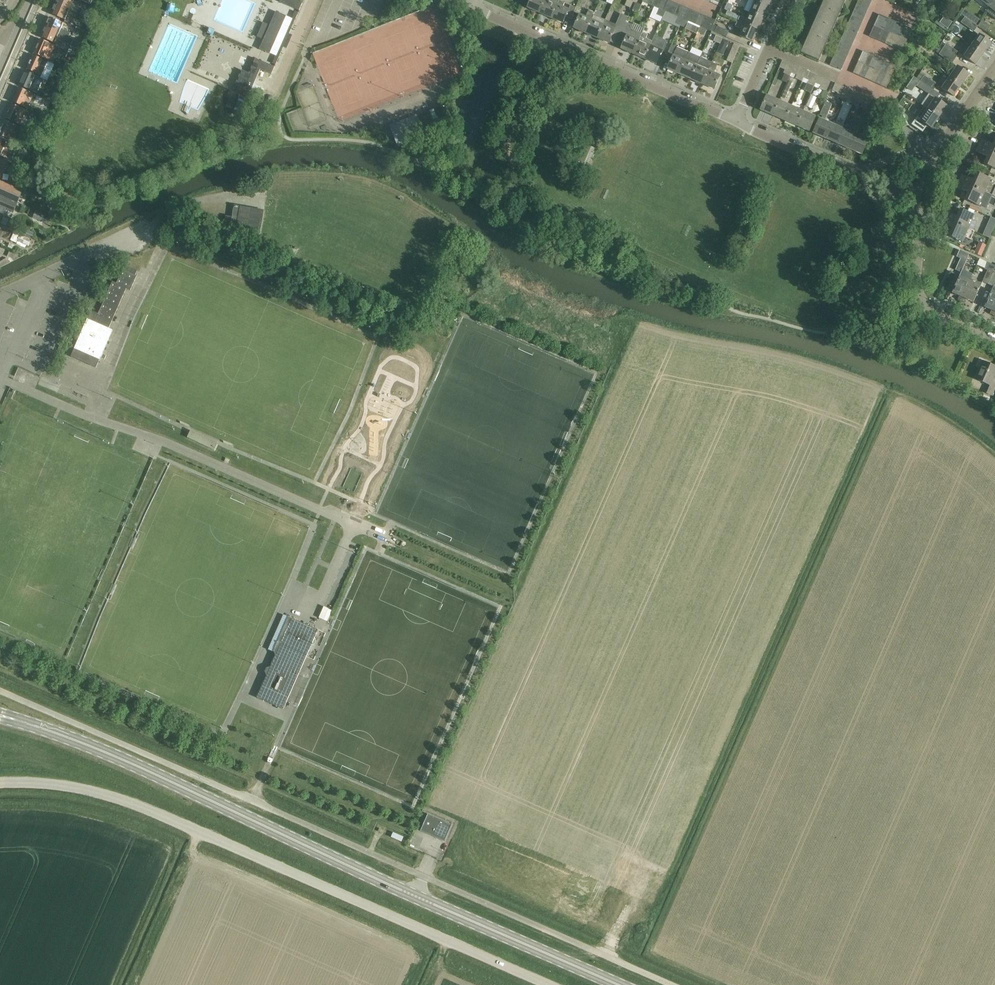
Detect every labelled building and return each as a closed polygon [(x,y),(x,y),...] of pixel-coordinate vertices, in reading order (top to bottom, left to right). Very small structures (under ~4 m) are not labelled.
[(73,0),(58,0),(56,4),(77,13),(80,7),(72,3),(73,0)] [(297,1),(294,0),(281,0),(280,3),(299,11),(303,4),(297,1)] [(539,13),(545,0),(531,0),(527,8),(539,13)] [(558,0),(545,0),(539,13),(550,18),(558,0)] [(558,0),(550,18),(563,24),(565,17),(571,20),(576,8),(570,6),(568,10),(562,7),(564,3),(558,0)] [(613,4),(623,9),(624,6),(630,8),(633,2),(629,0),(627,0),(615,0),(613,4)] [(654,7),(657,9),(661,0),(655,0),(652,6),(654,7)] [(657,9),(659,9),(662,11),(668,0),(661,0),(657,9)] [(673,2),(668,0),(662,11),(665,12),(668,13),(673,2)] [(768,8),(772,0),(750,0),(755,2),(754,2),(768,8)] [(801,53),(819,61),(821,55),(819,54),(842,0),(824,0),(801,53)] [(870,4),(861,0),(859,0),(857,5),(868,10),(870,4)] [(989,8),(990,8),(994,2),(994,0),(980,0),(989,8)] [(673,16),(678,5),(673,2),(668,13),(673,16)] [(763,19),(768,8),(754,2),(750,13),(763,19)] [(990,8),(989,8),(986,12),(994,19),(994,2),(990,8)] [(638,12),(641,5),(636,3),(633,9),(638,12)] [(730,12),(733,6),(727,3),(724,10),(730,12)] [(86,17),(80,14),(77,13),(56,4),(52,14),(65,20),(67,16),(84,23),(86,17)] [(673,16),(677,18),(678,18),(683,7),(678,5),(673,16)] [(865,16),(868,10),(857,5),(854,11),(865,16)] [(651,12),(656,15),(663,17),(665,12),(662,11),(659,9),(657,9),(654,7),(651,12)] [(689,9),(683,7),(678,18),(683,20),(684,20),(689,9)] [(80,14),(86,17),(89,11),(82,8),(80,14)] [(689,22),(694,12),(689,9),(684,20),(689,22)] [(574,29),(586,34),(594,16),(593,15),(594,13),(589,11),(586,17),(580,14),(574,29)] [(862,21),(865,16),(854,11),(851,17),(862,21)] [(260,50),(276,57),(272,64),(276,65),(283,48),(287,49),(292,36),(289,35),(298,14),(295,12),(292,19),(276,12),(270,26),(263,23),(257,37),(264,40),(260,50)] [(694,25),(699,14),(694,12),(689,22),(694,25)] [(750,13),(747,20),(740,17),(737,22),(758,31),(763,19),(750,13)] [(615,31),(621,34),(626,23),(628,17),(620,14),(616,25),(605,21),(603,26),(597,39),(609,44),(615,31)] [(705,16),(699,14),(694,25),(700,27),(705,16)] [(878,14),(873,25),(879,28),(884,17),(878,14)] [(586,34),(597,39),(603,26),(605,21),(594,16),(586,34)] [(705,30),(710,19),(705,16),(700,27),(705,30)] [(860,27),(862,21),(851,17),(849,22),(860,27)] [(890,19),(884,17),(879,28),(885,30),(890,19)] [(944,17),(939,24),(947,29),(952,23),(944,17)] [(46,28),(67,37),(69,38),(71,33),(61,28),(63,23),(50,18),(46,28)] [(675,23),(680,26),(683,20),(678,18),(677,18),(675,23)] [(973,31),(975,29),(981,33),(982,31),(976,27),(977,26),(964,18),(960,23),(973,31)] [(711,32),(711,30),(713,25),(715,21),(710,19),(705,30),(707,30),(711,32)] [(894,22),(890,19),(885,30),(890,32),(894,22)] [(697,33),(698,33),(700,27),(694,25),(689,22),(684,20),(683,20),(680,26),(685,28),(685,29),(697,34),(697,33)] [(753,42),(758,31),(737,22),(735,27),(742,30),(739,37),(753,42)] [(857,33),(860,27),(849,22),(846,28),(857,33)] [(900,24),(894,22),(890,32),(895,35),(900,24)] [(633,55),(642,34),(641,34),(631,30),(633,26),(626,23),(621,34),(627,36),(621,49),(633,55)] [(906,27),(900,24),(895,35),(901,37),(906,27)] [(728,32),(717,27),(713,25),(711,30),(727,37),(728,32)] [(868,36),(874,39),(879,28),(873,25),(868,36)] [(697,40),(700,33),(704,35),(707,30),(705,30),(700,27),(698,33),(695,39),(697,40)] [(912,29),(906,27),(901,37),(907,40),(912,29)] [(67,37),(46,28),(41,38),(55,44),(57,39),(71,45),(74,40),(69,38),(67,37)] [(73,35),(78,37),(81,30),(77,28),(73,35)] [(855,39),(857,33),(846,28),(844,34),(855,39)] [(874,39),(880,41),(885,30),(879,28),(874,39)] [(880,41),(885,44),(890,32),(885,30),(880,41)] [(885,44),(890,46),(895,35),(890,32),(885,44)] [(642,34),(633,55),(645,60),(651,46),(650,45),(652,42),(645,39),(647,35),(642,33),(641,34),(642,34)] [(852,45),(855,39),(844,34),(841,40),(852,45)] [(890,46),(896,48),(901,37),(895,35),(890,46)] [(971,46),(983,54),(991,43),(978,35),(971,46)] [(896,48),(902,51),(907,40),(901,37),(896,48)] [(55,46),(50,44),(41,40),(34,54),(48,60),(55,46)] [(850,50),(852,45),(841,40),(839,45),(850,50)] [(727,62),(732,64),(739,46),(734,44),(727,62)] [(942,49),(955,58),(958,53),(945,44),(942,49)] [(667,70),(679,75),(689,53),(671,45),(665,59),(671,62),(667,70)] [(847,56),(850,50),(839,45),(836,51),(847,56)] [(651,46),(645,60),(656,65),(662,51),(651,46)] [(983,54),(971,46),(963,57),(975,65),(983,54)] [(66,58),(69,52),(61,49),(59,54),(66,58)] [(955,58),(942,49),(938,54),(952,63),(955,58)] [(841,71),(845,62),(847,56),(836,51),(830,66),(841,71)] [(862,51),(857,62),(862,64),(867,53),(862,51)] [(679,75),(691,80),(700,58),(689,53),(679,75)] [(872,56),(867,53),(862,64),(868,67),(872,56)] [(33,56),(27,70),(36,74),(41,76),(42,76),(41,78),(47,81),(48,81),(55,65),(53,64),(47,62),(43,60),(33,56)] [(878,58),(872,56),(868,67),(873,69),(878,58)] [(703,85),(712,63),(700,58),(691,80),(703,85)] [(883,61),(878,58),(873,69),(879,72),(883,61)] [(233,89),(240,92),(249,96),(260,70),(272,75),(275,68),(256,59),(249,74),(241,71),(233,89)] [(779,68),(784,70),(783,73),(790,76),(791,73),(792,73),(795,66),(782,60),(779,68)] [(889,63),(883,61),(879,72),(884,74),(889,63)] [(852,73),(858,75),(862,64),(857,62),(852,73)] [(717,65),(714,64),(712,63),(703,85),(714,90),(720,76),(714,74),(717,65)] [(895,66),(889,63),(884,74),(891,77),(895,66)] [(858,75),(863,78),(868,67),(862,64),(858,75)] [(794,79),(802,82),(804,78),(803,78),(806,71),(795,66),(792,73),(796,75),(794,79)] [(863,78),(868,80),(873,69),(868,67),(863,78)] [(949,78),(961,86),(969,75),(957,67),(949,78)] [(868,80),(874,82),(879,72),(873,69),(868,80)] [(815,83),(818,76),(806,71),(803,78),(804,78),(808,80),(807,84),(814,87),(815,83)] [(27,72),(20,86),(29,90),(34,92),(37,94),(42,83),(45,85),(47,81),(41,78),(36,76),(27,72)] [(874,82),(879,85),(884,74),(879,72),(874,82)] [(879,85),(886,88),(891,77),(884,74),(879,85)] [(826,92),(830,82),(818,76),(815,83),(821,86),(819,89),(826,92)] [(923,76),(920,81),(933,90),(937,85),(923,76)] [(913,77),(906,87),(911,91),(915,86),(916,86),(920,81),(916,78),(913,77)] [(942,89),(945,91),(953,97),(961,86),(949,78),(942,89)] [(789,81),(782,97),(785,99),(792,82),(789,81)] [(920,81),(916,86),(929,95),(929,94),(935,99),(936,99),(940,95),(933,90),(920,81)] [(842,100),(844,96),(847,89),(835,84),(832,91),(837,93),(835,97),(842,100)] [(57,85),(55,91),(61,94),(63,88),(57,85)] [(13,102),(22,106),(27,109),(34,94),(19,88),(13,102)] [(847,89),(844,96),(849,98),(848,102),(854,105),(856,101),(859,94),(847,89)] [(859,94),(856,101),(861,104),(860,107),(867,110),(868,107),(867,106),(870,99),(859,94)] [(929,95),(921,105),(924,107),(928,110),(939,118),(947,107),(938,101),(936,99),(935,99),(929,94),(929,95)] [(56,104),(59,98),(53,95),(50,101),(51,102),(56,104)] [(37,96),(33,104),(48,110),(51,102),(50,101),(50,102),(37,96)] [(760,110),(773,116),(779,101),(767,96),(760,110)] [(226,108),(233,111),(237,102),(229,99),(226,108)] [(870,99),(867,106),(868,107),(874,109),(872,113),(878,115),(883,105),(870,99)] [(779,101),(773,116),(785,121),(791,107),(779,101)] [(813,134),(825,139),(832,124),(824,121),(832,105),(825,102),(819,115),(822,117),(821,120),(820,119),(813,134)] [(27,110),(21,108),(12,104),(6,119),(20,125),(27,110)] [(785,121),(796,126),(803,112),(791,107),(785,121)] [(924,107),(912,125),(922,132),(923,131),(927,125),(931,129),(939,118),(928,110),(924,107)] [(908,126),(904,116),(902,110),(896,113),(902,128),(908,126)] [(425,138),(425,137),(437,132),(429,111),(417,116),(417,115),(389,125),(398,148),(425,138)] [(803,112),(796,126),(809,132),(815,117),(803,112)] [(14,125),(5,121),(0,132),(0,136),(13,141),(19,127),(14,125)] [(832,124),(825,139),(837,144),(844,130),(832,124)] [(35,125),(32,131),(42,135),(44,129),(35,125)] [(844,130),(837,144),(849,149),(855,135),(844,130)] [(855,135),(849,149),(861,155),(868,140),(855,135)] [(1,155),(6,158),(12,143),(0,138),(0,155),(1,155)] [(29,149),(32,141),(28,139),(24,148),(29,149)] [(994,154),(994,140),(993,145),(981,140),(978,146),(994,154)] [(978,146),(976,152),(987,157),(984,165),(994,170),(994,154),(978,146)] [(28,157),(23,168),(28,170),(33,159),(28,157)] [(28,170),(23,168),(14,164),(13,167),(26,174),(28,170)] [(989,183),(990,179),(976,173),(973,180),(962,175),(959,182),(992,196),(994,188),(994,185),(989,183)] [(18,203),(23,191),(0,181),(0,195),(18,203)] [(964,200),(986,209),(992,196),(959,182),(956,187),(968,193),(964,200)] [(15,211),(17,205),(7,201),(7,199),(0,196),(0,205),(15,211)] [(252,208),(234,205),(232,217),(226,216),(224,228),(248,232),(252,208)] [(974,216),(967,212),(960,209),(957,217),(946,212),(943,218),(973,231),(976,223),(976,221),(972,220),(974,216)] [(69,223),(72,218),(64,215),(62,220),(69,223)] [(982,236),(989,239),(991,235),(994,227),(994,219),(991,217),(982,236)] [(974,232),(973,231),(943,218),(940,224),(952,229),(948,237),(962,243),(964,237),(971,240),(974,232)] [(26,236),(15,231),(11,240),(17,242),(18,240),(29,245),(32,239),(26,236)] [(28,231),(26,236),(32,239),(33,239),(35,233),(28,231)] [(135,247),(136,254),(145,252),(143,245),(135,247)] [(961,273),(969,254),(960,250),(956,257),(960,259),(955,270),(961,273)] [(985,270),(987,271),(982,282),(988,284),(993,273),(994,268),(994,266),(987,263),(985,270)] [(99,314),(91,311),(71,357),(92,366),(95,358),(100,360),(113,331),(109,329),(127,289),(130,291),(137,276),(123,270),(117,283),(113,282),(101,308),(99,314)] [(993,316),(994,311),(994,288),(993,287),(994,283),(994,274),(993,273),(988,284),(993,287),(984,307),(991,310),(990,314),(993,316)] [(957,300),(960,302),(969,281),(963,278),(963,276),(960,275),(952,293),(959,296),(957,300)] [(973,302),(977,293),(982,284),(978,282),(977,284),(969,281),(960,302),(964,303),(966,299),(973,302)] [(435,314),(431,322),(441,326),(444,318),(435,314)] [(993,377),(994,374),(994,367),(983,362),(975,380),(990,386),(993,377)] [(324,607),(319,618),(324,620),(329,609),(324,607)] [(267,676),(257,698),(283,710),(306,657),(318,630),(289,617),(274,652),(276,656),(271,667),(266,669),(265,672),(267,676)] [(452,825),(428,814),(422,829),(436,835),(435,838),(445,842),(452,825)] [(393,833),(391,837),(402,842),(404,838),(393,833)] [(654,897),(663,901),(668,889),(659,885),(654,897)]
